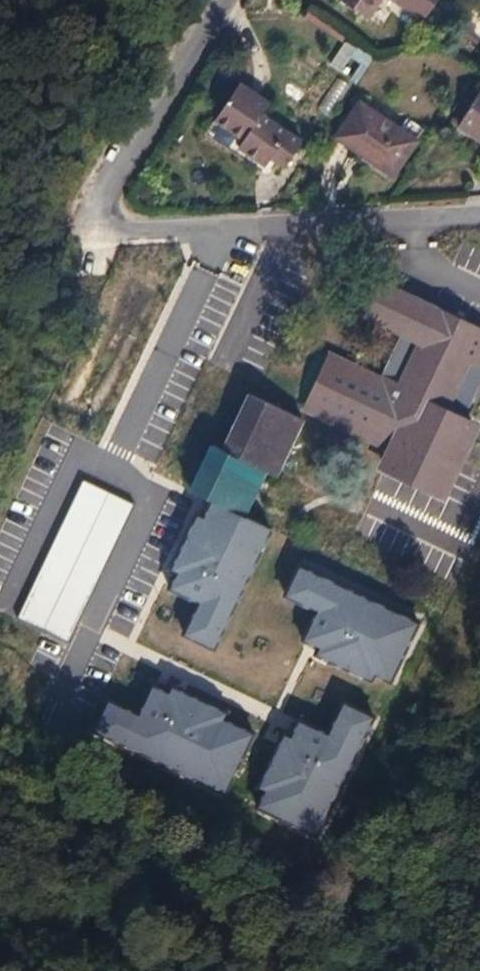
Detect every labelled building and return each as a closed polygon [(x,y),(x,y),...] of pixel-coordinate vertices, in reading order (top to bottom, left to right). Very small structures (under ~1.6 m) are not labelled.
[(337,3),(367,23),(382,1),(419,25),(436,0),(339,0),(337,3)] [(344,38),(329,66),(357,81),(372,53),(344,38)] [(258,118),(264,110),(233,89),(210,124),(239,145),(233,153),(263,172),(268,164),(284,174),(303,147),(258,118)] [(479,93),(456,131),(479,146),(479,144),(479,93)] [(356,107),(333,143),(364,164),(366,160),(393,178),(421,136),(407,127),(401,137),(356,107)] [(402,484),(439,501),(473,433),(456,425),(479,373),(479,339),(381,292),(368,320),(405,339),(381,388),(331,364),(308,413),(386,449),(377,468),(402,484)] [(268,465),(278,470),(300,424),(247,399),(221,455),(211,450),(190,492),(212,501),(204,518),(197,514),(171,568),(177,571),(169,586),(200,601),(184,635),(214,649),(271,530),(244,516),(263,476),(268,465)] [(273,480),(278,470),(268,465),(263,476),(273,480)] [(133,503),(82,480),(18,618),(69,641),(133,503)] [(316,611),(303,639),(322,648),(318,656),(373,682),(376,676),(392,684),(423,620),(300,562),(284,596),(316,611)] [(153,687),(139,716),(108,702),(92,736),(226,798),(255,735),(223,720),(226,712),(173,687),(170,694),(153,687)] [(300,721),(291,739),(284,736),(259,786),(266,790),(258,807),(323,838),(375,731),(370,728),(376,716),(342,700),(326,733),(300,721)]
